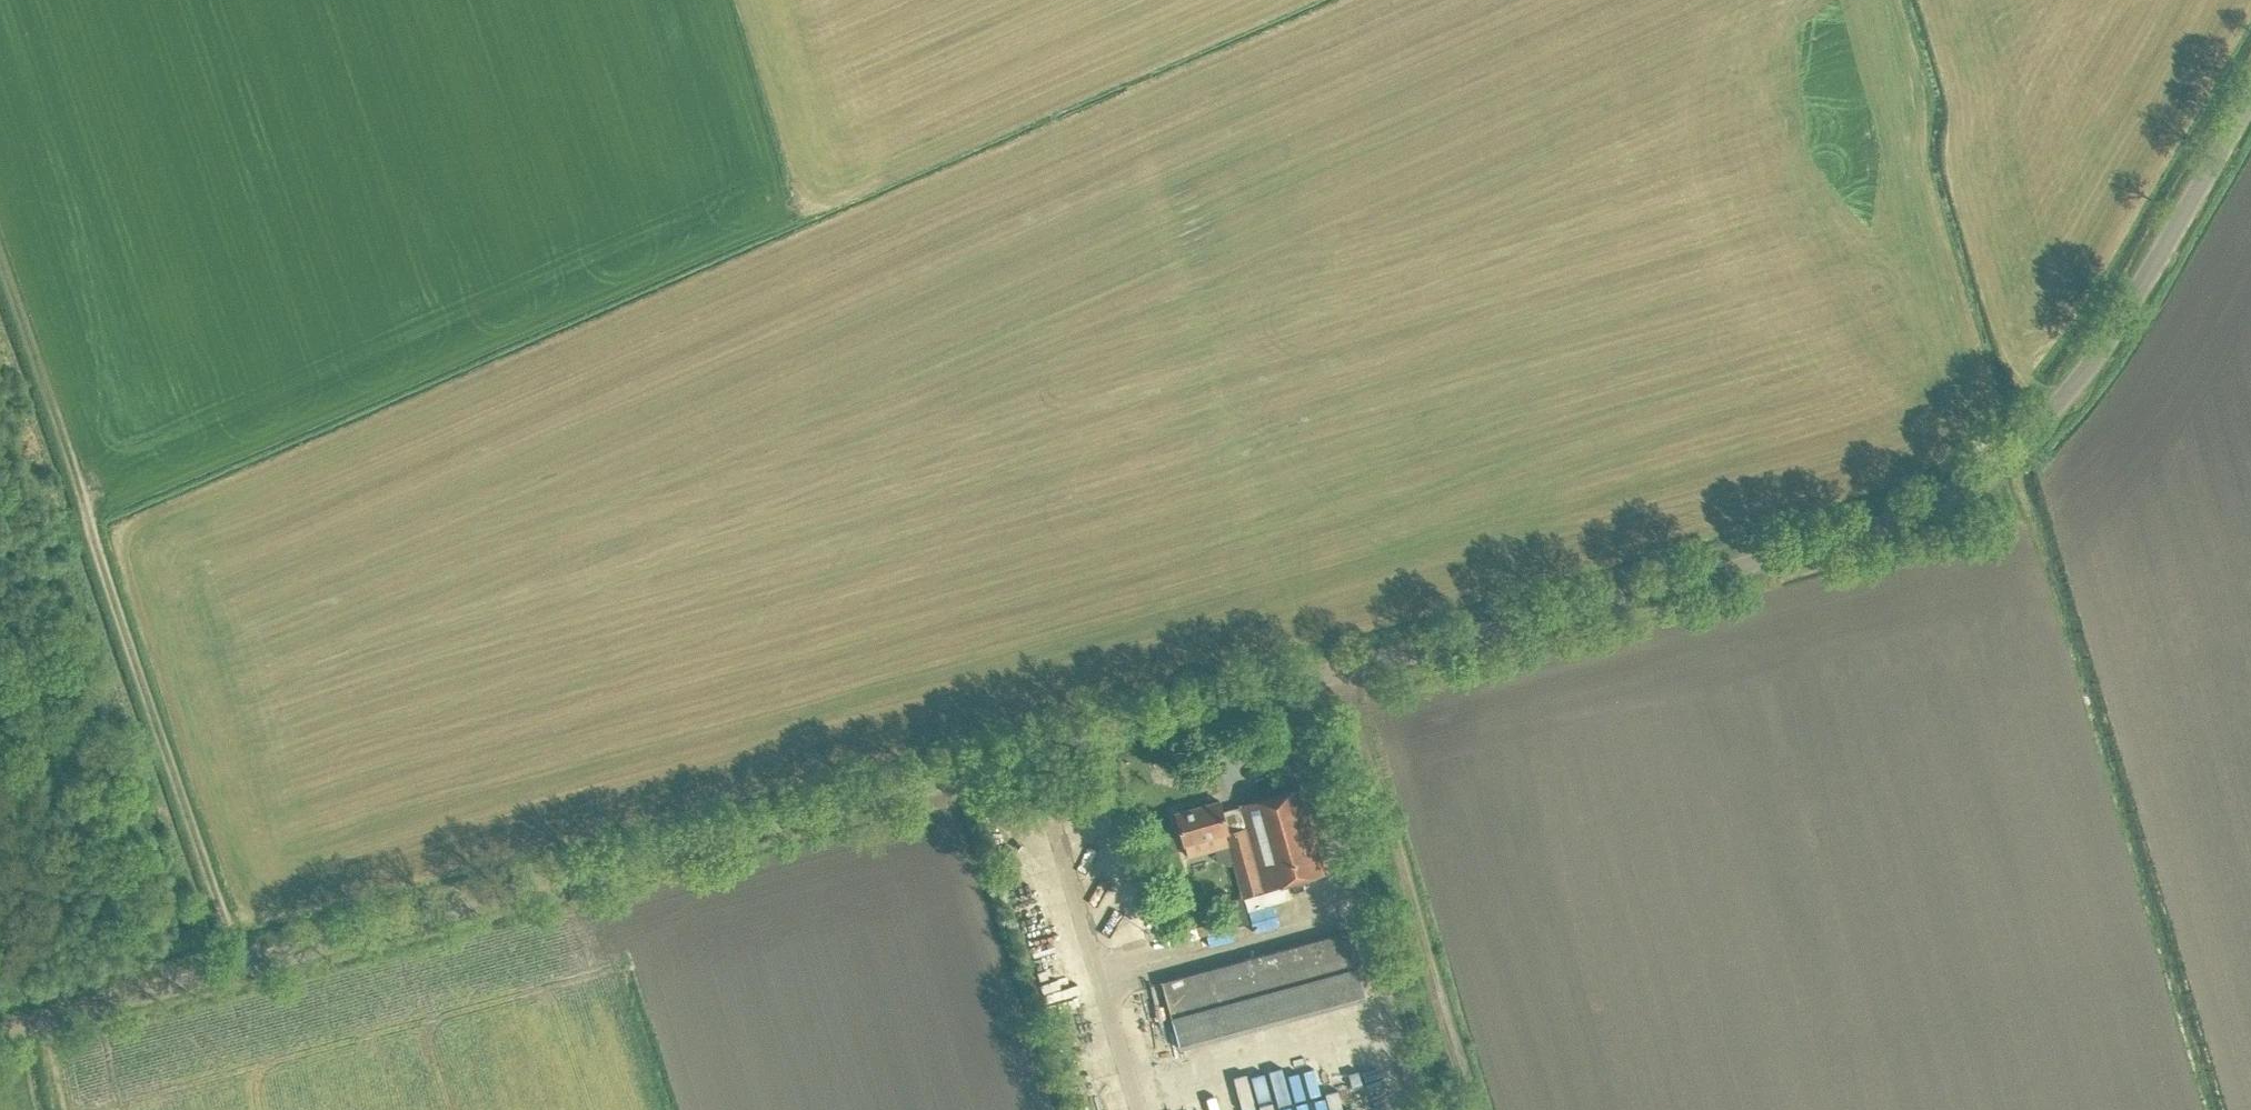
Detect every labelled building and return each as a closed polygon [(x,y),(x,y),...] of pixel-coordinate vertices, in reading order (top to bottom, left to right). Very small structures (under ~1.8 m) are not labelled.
[(1239,805),(1222,810),(1219,800),(1176,812),(1184,844),(1225,833),(1241,894),(1264,889),(1332,869),(1308,785),(1239,804),(1239,805)] [(1347,927),(1161,979),(1180,1049),(1366,999),(1347,927)]
